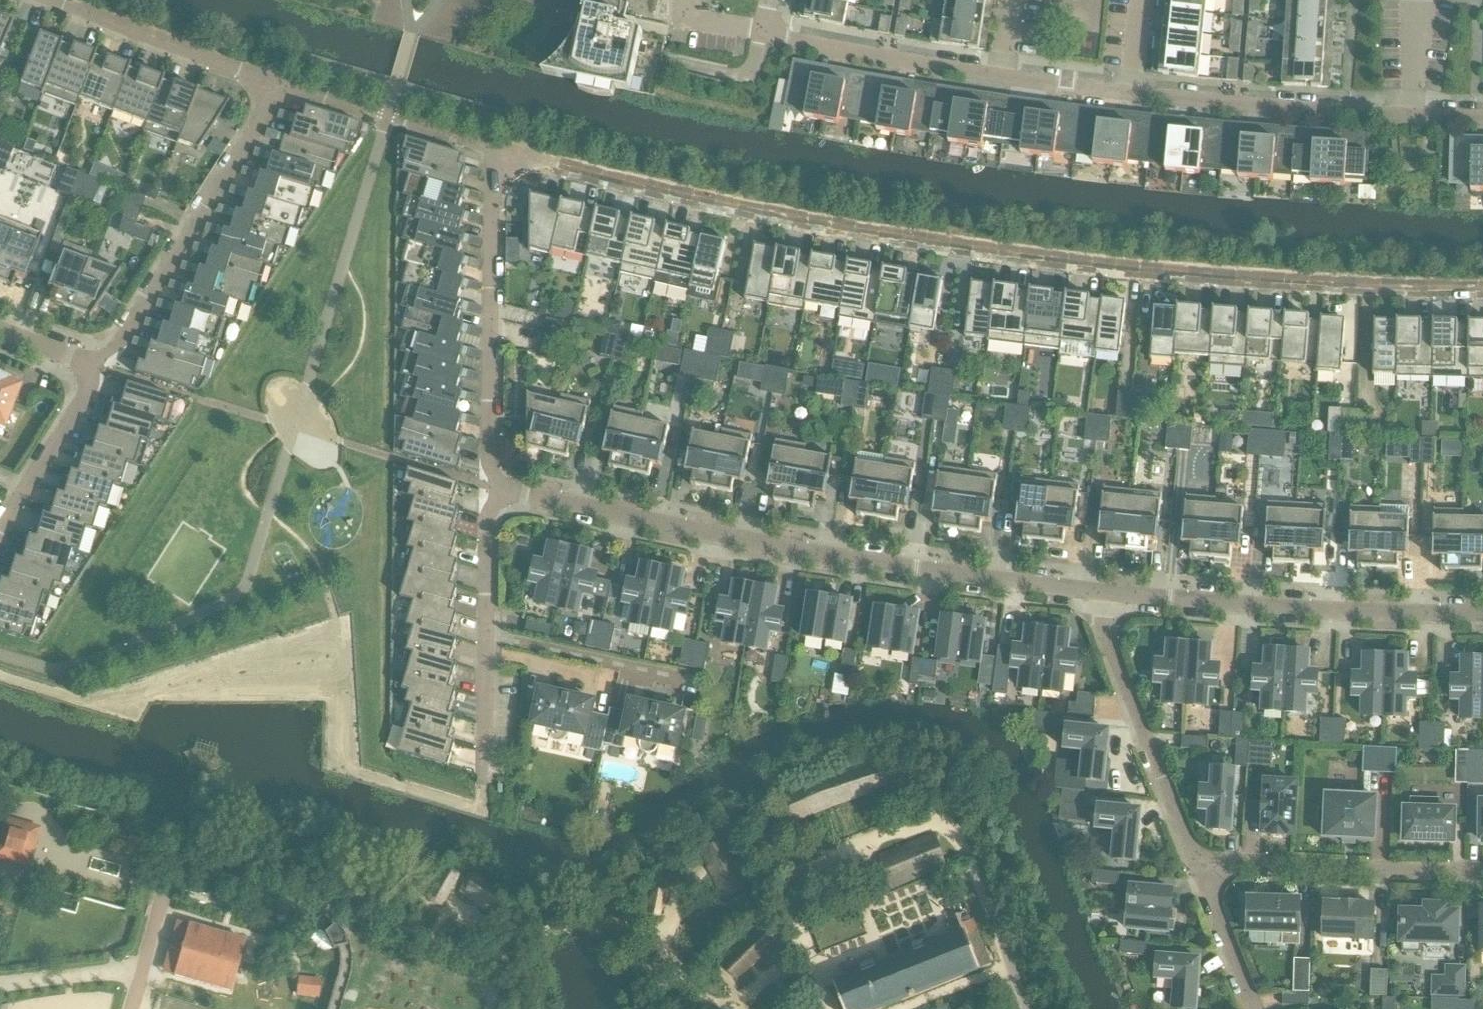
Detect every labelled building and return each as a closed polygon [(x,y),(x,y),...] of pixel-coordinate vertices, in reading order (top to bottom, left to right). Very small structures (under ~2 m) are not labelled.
[(588,11),(626,19),(626,18),(633,20),(633,19),(626,17),(629,4),(624,3),(624,0),(589,0),(588,11)] [(657,8),(667,8),(668,0),(657,0),(657,8)] [(826,0),(809,0),(808,5),(802,4),(800,17),(815,21),(816,17),(823,19),(823,22),(844,27),(849,5),(826,0)] [(900,7),(911,8),(912,0),(901,0),(900,7)] [(1160,8),(1205,13),(1207,0),(1161,0),(1160,8)] [(1233,7),(1244,8),(1244,0),(1233,0),(1233,7)] [(1249,9),(1260,10),(1261,0),(1250,0),(1249,9)] [(1313,0),(1288,0),(1286,20),(1333,23),(1334,10),(1327,10),(1328,2),(1334,2),(1334,1),(1313,0)] [(991,8),(946,1),(943,22),(988,29),(990,16),(984,15),(986,8),(991,8)] [(1205,13),(1160,8),(1160,9),(1165,9),(1165,17),(1159,16),(1158,29),(1203,34),(1205,13)] [(626,19),(588,11),(586,20),(583,20),(580,28),(576,36),(572,43),(567,50),(561,57),(555,63),(558,76),(580,81),(578,89),(584,92),(590,94),(596,95),(601,96),(608,97),(614,97),(615,88),(630,91),(643,32),(624,28),(625,23),(626,19)] [(878,33),(889,35),(891,21),(881,19),(878,33)] [(12,21),(11,20),(9,24),(0,21),(0,49),(12,21)] [(1333,23),(1286,20),(1285,41),(1332,45),(1332,32),(1326,31),(1326,23),(1333,24),(1333,23)] [(943,22),(935,21),(932,43),(961,48),(961,44),(969,45),(969,49),(984,51),(988,29),(943,22)] [(908,24),(897,22),(895,36),(905,38),(908,24)] [(1231,24),(1230,37),(1241,38),(1242,25),(1231,24)] [(1248,26),(1247,39),(1257,40),(1259,27),(1248,26)] [(1203,34),(1158,29),(1158,30),(1163,31),(1162,38),(1157,38),(1156,51),(1201,56),(1203,34)] [(40,94),(41,94),(61,40),(60,40),(59,44),(37,36),(28,62),(25,61),(28,62),(20,84),(41,92),(40,94)] [(1241,38),(1230,37),(1229,50),(1240,51),(1241,38)] [(1257,40),(1247,39),(1246,52),(1256,53),(1257,40)] [(74,106),(75,107),(95,53),(94,52),(92,57),(60,45),(62,40),(61,40),(41,94),(42,95),(42,94),(74,106)] [(1332,45),(1285,41),(1283,63),(1330,66),(1331,53),(1324,53),(1325,45),(1331,45),(1332,45)] [(1201,56),(1156,51),(1153,73),(1169,75),(1169,71),(1177,72),(1177,76),(1198,78),(1201,56)] [(111,112),(129,65),(128,65),(126,69),(94,58),(96,53),(95,53),(75,107),(76,107),(79,99),(111,111),(111,112)] [(805,118),(822,121),(830,81),(814,78),(816,67),(796,63),(792,82),(780,80),(775,100),(788,103),(787,107),(807,110),(805,118)] [(1330,66),(1283,63),(1282,86),(1304,87),(1304,83),(1312,84),(1311,87),(1329,89),(1330,75),(1323,74),(1323,66),(1330,67),(1330,66)] [(142,132),(162,78),(162,77),(160,82),(128,70),(129,66),(129,65),(111,112),(112,112),(144,124),(142,132)] [(1226,81),(1237,81),(1238,67),(1228,66),(1226,81)] [(1243,82),(1254,83),(1255,69),(1244,68),(1243,82)] [(840,117),(859,120),(867,77),(847,73),(845,83),(830,81),(822,121),(839,124),(840,117)] [(877,131),(894,134),(901,93),(885,91),(887,80),(867,77),(859,120),(878,124),(877,131)] [(175,144),(176,144),(196,90),(195,90),(194,95),(162,83),(163,78),(162,78),(142,132),(143,132),(175,144)] [(912,129),(931,133),(938,89),(918,85),(916,96),(901,93),(894,134),(911,137),(912,129)] [(949,143),(966,146),(972,105),(957,103),(958,92),(938,89),(931,133),(950,136),(949,143)] [(196,90),(176,144),(177,145),(178,142),(196,149),(195,150),(196,151),(212,128),(214,129),(215,129),(212,127),(228,102),(226,101),(224,106),(195,95),(197,91),(196,90)] [(984,141),(1003,144),(1009,100),(989,97),(987,107),(972,105),(966,146),(983,148),(984,141)] [(1021,154),(1038,156),(1043,115),(1028,113),(1029,102),(1009,100),(1003,144),(1022,146),(1021,154)] [(283,135),(283,136),(344,154),(350,134),(356,136),(359,124),(304,107),(301,118),(295,116),(289,137),(283,135)] [(1056,151),(1075,153),(1081,109),(1060,107),(1059,117),(1043,115),(1038,156),(1055,158),(1056,151)] [(1093,163),(1110,165),(1115,124),(1100,123),(1101,112),(1081,109),(1075,153),(1094,156),(1093,163)] [(289,114),(278,111),(276,119),(287,122),(289,114)] [(1128,160),(1147,162),(1152,118),(1132,115),(1131,126),(1115,124),(1110,165),(1127,167),(1128,160)] [(1166,171),(1183,173),(1187,132),(1171,131),(1172,120),(1152,118),(1147,162),(1167,164),(1166,171)] [(1200,167),(1220,169),(1224,125),(1203,123),(1202,134),(1187,132),(1183,173),(1200,175),(1200,167)] [(1238,178),(1255,180),(1259,139),(1243,137),(1244,126),(1224,125),(1220,169),(1239,171),(1238,178)] [(1273,173),(1292,175),(1295,131),(1275,129),(1274,140),(1259,139),(1255,180),(1272,181),(1273,173)] [(264,137),(275,141),(277,133),(266,130),(264,137)] [(1311,184),(1328,185),(1331,144),(1315,143),(1316,132),(1295,131),(1292,175),(1312,176),(1311,184)] [(1331,144),(1328,185),(1345,186),(1346,178),(1365,179),(1368,135),(1347,134),(1346,145),(1331,144)] [(271,154),(271,155),(332,173),(338,153),(344,155),(344,154),(283,136),(277,155),(271,154)] [(213,139),(206,149),(220,158),(226,147),(213,139)] [(410,153),(404,172),(466,191),(466,190),(460,188),(466,167),(460,165),(463,155),(408,139),(404,151),(410,153)] [(1482,192),(1482,151),(1473,150),(1474,139),(1453,139),(1452,183),(1471,184),(1471,191),(1482,192)] [(26,141),(23,150),(33,153),(36,144),(26,141)] [(0,147),(0,171),(3,172),(13,148),(2,143),(0,147)] [(252,156),(262,160),(265,152),(254,149),(252,156)] [(259,173),(258,174),(320,192),(326,172),(332,174),(332,173),(271,155),(265,174),(259,173)] [(99,179),(103,169),(94,165),(90,176),(99,179)] [(239,175),(250,178),(253,171),(242,167),(239,175)] [(56,192),(68,197),(77,172),(66,168),(56,192)] [(470,177),(480,180),(483,172),(472,169),(470,177)] [(77,172),(68,197),(91,206),(100,181),(77,172)] [(410,175),(404,195),(465,213),(466,212),(460,210),(466,191),(404,172),(404,173),(410,175)] [(247,191),(246,192),(308,211),(313,191),(319,193),(320,192),(258,174),(253,193),(247,191)] [(230,186),(227,194),(238,197),(241,189),(230,186)] [(144,191),(142,197),(154,201),(158,190),(152,188),(144,191)] [(121,189),(116,200),(141,209),(145,198),(121,189)] [(469,199),(480,202),(482,195),(472,191),(469,199)] [(235,210),(234,211),(295,230),(301,210),(307,212),(308,211),(246,192),(240,212),(235,210)] [(550,256),(551,256),(563,201),(562,202),(532,195),(532,193),(530,193),(530,252),(531,252),(531,250),(550,255),(550,256)] [(410,198),(404,217),(465,236),(465,234),(459,233),(465,213),(404,195),(404,196),(410,198)] [(141,209),(116,200),(112,212),(136,221),(141,209)] [(586,257),(587,258),(599,209),(598,209),(597,214),(586,211),(586,208),(564,202),(564,201),(563,201),(551,256),(553,249),(587,257),(586,257)] [(216,213),(226,216),(228,208),(218,205),(216,213)] [(620,273),(620,274),(634,217),(633,217),(632,222),(621,219),(621,216),(599,211),(599,209),(587,258),(588,258),(588,257),(622,265),(620,273)] [(222,229),(222,230),(283,249),(289,229),(295,231),(295,230),(234,211),(228,231),(222,229)] [(469,222),(480,225),(482,217),(471,214),(469,222)] [(409,220),(403,240),(465,258),(465,257),(459,255),(465,236),(404,217),(403,218),(409,220)] [(655,282),(656,282),(669,226),(668,225),(667,230),(656,227),(656,224),(634,219),(634,218),(634,217),(620,274),(621,274),(621,273),(655,281),(655,282)] [(14,224),(0,218),(0,259),(14,224)] [(0,259),(0,283),(9,287),(9,288),(10,288),(15,276),(24,279),(24,278),(24,277),(30,262),(31,262),(31,261),(31,260),(41,233),(40,232),(39,234),(14,224),(0,259)] [(137,224),(132,237),(147,243),(152,230),(137,224)] [(216,227),(206,224),(203,232),(214,235),(216,227)] [(690,289),(691,289),(704,234),(703,234),(702,238),(691,236),(691,232),(669,227),(669,226),(656,282),(658,274),(692,282),(690,289)] [(210,248),(210,249),(271,268),(277,248),(283,250),(283,249),(222,230),(216,250),(210,248)] [(705,234),(704,234),(691,289),(689,298),(716,304),(721,280),(717,279),(719,271),(722,272),(723,271),(720,270),(726,242),(727,240),(704,235),(705,234)] [(151,235),(147,246),(157,250),(162,240),(151,235)] [(469,244),(480,247),(482,239),(471,236),(469,244)] [(507,239),(507,263),(519,263),(519,239),(507,239)] [(409,242),(403,262),(464,280),(465,279),(459,278),(465,258),(403,240),(403,241),(409,242)] [(51,302),(70,309),(91,253),(63,243),(53,269),(53,270),(47,286),(46,287),(55,291),(51,302)] [(191,251),(202,254),(204,246),(193,243),(191,251)] [(767,305),(768,305),(778,249),(777,248),(777,250),(756,246),(757,245),(755,244),(745,300),(747,300),(747,299),(768,303),(767,305)] [(198,267),(198,268),(259,287),(265,267),(271,269),(271,268),(210,249),(204,269),(198,267)] [(803,311),(804,312),(814,255),(813,255),(812,259),(801,257),(801,254),(779,250),(779,249),(778,249),(768,305),(769,306),(769,305),(803,311)] [(91,253),(70,309),(88,316),(87,317),(89,318),(119,271),(118,270),(117,271),(89,261),(91,253)] [(838,318),(839,318),(849,261),(848,261),(848,266),(836,264),(837,260),(814,256),(815,255),(814,255),(804,312),(805,312),(806,304),(840,309),(838,318)] [(471,259),(469,267),(479,270),(482,262),(471,259)] [(874,324),(875,324),(885,267),(884,267),(883,272),(872,270),(872,267),(850,262),(850,261),(849,261),(839,318),(840,318),(874,324)] [(179,270),(190,273),(192,265),(181,262),(179,270)] [(409,265),(403,284),(464,303),(465,302),(459,300),(464,280),(403,262),(403,263),(409,265)] [(909,329),(910,329),(920,274),(919,274),(918,278),(907,276),(908,273),(885,269),(885,267),(875,324),(876,324),(877,316),(911,322),(909,329)] [(186,286),(186,287),(247,306),(253,286),(259,288),(259,287),(198,268),(192,288),(186,286)] [(920,274),(910,329),(911,330),(911,328),(934,332),(943,279),(921,275),(921,274),(920,274)] [(167,289),(178,292),(180,284),(169,281),(167,289)] [(481,284),(471,281),(468,289),(479,292),(481,284)] [(967,337),(989,339),(995,284),(994,286),(973,283),(974,282),(972,281),(965,338),(967,338),(967,337)] [(408,287),(403,307),(464,325),(464,324),(458,322),(464,303),(403,284),(403,286),(408,287)] [(989,339),(1024,344),(1031,289),(1030,289),(1030,293),(1018,292),(1019,289),(996,286),(996,284),(995,284),(989,339)] [(174,305),(174,306),(235,324),(241,305),(247,307),(247,306),(186,287),(180,307),(174,305)] [(1024,344),(1060,348),(1067,293),(1066,293),(1065,298),(1054,296),(1054,293),(1032,290),(1032,289),(1031,289),(1024,344)] [(1095,354),(1096,354),(1103,297),(1102,297),(1101,302),(1090,301),(1090,297),(1067,294),(1068,293),(1067,293),(1060,348),(1061,348),(1062,343),(1096,346),(1095,354)] [(1103,297),(1096,354),(1097,354),(1097,352),(1119,355),(1126,302),(1103,299),(1103,298),(1103,297)] [(155,308),(165,311),(168,303),(157,300),(155,308)] [(481,307),(470,304),(468,311),(479,315),(481,307)] [(1173,362),(1174,362),(1178,305),(1177,305),(1177,307),(1156,305),(1156,304),(1155,304),(1150,360),(1152,360),(1152,359),(1173,360),(1173,362)] [(1209,366),(1210,366),(1214,308),(1213,308),(1213,313),(1201,312),(1202,309),(1179,307),(1179,305),(1178,305),(1174,362),(1175,362),(1175,355),(1209,357),(1209,366)] [(162,324),(161,325),(223,343),(229,324),(235,326),(235,324),(174,306),(168,326),(162,324)] [(408,310),(402,329),(464,348),(464,347),(458,345),(464,325),(403,307),(402,308),(408,310)] [(1245,368),(1246,368),(1250,311),(1249,311),(1249,316),(1237,315),(1238,311),(1215,310),(1215,308),(1214,308),(1210,366),(1211,365),(1245,368)] [(1281,363),(1282,363),(1286,314),(1285,314),(1285,318),(1273,318),(1273,314),(1251,312),(1251,311),(1250,311),(1246,368),(1246,369),(1247,360),(1281,363)] [(1317,373),(1322,316),(1321,316),(1321,321),(1309,320),(1309,317),(1287,315),(1287,314),(1286,314),(1282,363),(1283,363),(1317,365),(1317,373)] [(1322,316),(1317,373),(1318,373),(1318,372),(1341,373),(1345,319),(1322,318),(1323,316),(1322,316)] [(547,318),(544,331),(569,337),(572,324),(547,318)] [(143,327),(153,330),(156,322),(145,319),(143,327)] [(1396,377),(1398,320),(1397,320),(1397,321),(1376,320),(1376,319),(1374,319),(1373,376),(1375,376),(1375,374),(1396,375),(1396,377)] [(674,320),(671,332),(680,334),(682,321),(674,320)] [(1432,378),(1434,320),(1433,320),(1433,325),(1421,325),(1421,321),(1399,321),(1399,320),(1398,320),(1396,377),(1397,377),(1432,378)] [(1468,379),(1470,321),(1469,321),(1469,326),(1457,326),(1457,322),(1435,322),(1435,320),(1434,320),(1432,378),(1433,378),(1468,378),(1468,379)] [(610,321),(608,332),(618,334),(621,323),(610,321)] [(1482,379),(1482,323),(1471,323),(1471,321),(1470,321),(1468,379),(1469,379),(1469,378),(1482,379)] [(150,343),(149,344),(211,362),(217,343),(222,344),(223,343),(161,325),(156,344),(150,343)] [(470,326),(468,334),(479,337),(481,329),(470,326)] [(645,327),(643,340),(655,342),(657,330),(645,327)] [(408,332),(402,352),(463,370),(464,369),(458,367),(464,348),(402,329),(402,330),(408,332)] [(711,329),(705,354),(717,357),(723,331),(711,329)] [(569,337),(544,331),(541,343),(566,349),(569,337)] [(735,334),(723,331),(717,357),(722,358),(730,359),(735,334)] [(600,358),(612,360),(618,335),(606,332),(600,358)] [(618,335),(612,360),(624,363),(630,338),(618,335)] [(144,341),(133,338),(130,345),(141,349),(144,341)] [(211,362),(149,344),(143,363),(137,362),(134,374),(189,390),(192,380),(198,382),(204,361),(210,363),(211,362)] [(467,356),(478,360),(481,352),(470,348),(467,356)] [(680,376),(692,378),(698,353),(685,350),(680,376)] [(408,354),(402,374),(463,393),(463,392),(457,390),(463,370),(402,352),(402,353),(408,354)] [(698,353),(692,378),(716,383),(722,358),(717,357),(705,354),(698,353)] [(842,369),(841,376),(863,380),(866,366),(851,363),(842,369)] [(760,392),(773,394),(777,368),(765,366),(760,392)] [(777,368),(773,394),(785,396),(790,371),(777,368)] [(932,368),(928,394),(938,395),(941,396),(944,370),(932,368)] [(957,372),(944,370),(941,396),(950,397),(953,398),(957,372)] [(470,371),(467,379),(478,382),(480,374),(470,371)] [(407,377),(401,397),(463,415),(463,414),(457,412),(463,393),(402,374),(401,376),(407,377)] [(4,429),(21,385),(7,380),(8,379),(0,376),(0,427),(4,429)] [(841,407),(853,408),(857,383),(845,381),(841,407)] [(857,383),(853,408),(866,410),(870,385),(857,383)] [(112,406),(111,407),(168,423),(175,399),(126,384),(118,407),(112,406)] [(1116,418),(1128,419),(1131,393),(1119,392),(1116,418)] [(467,401),(478,405),(480,397),(469,393),(467,401)] [(1018,393),(1017,406),(1018,407),(1031,408),(1033,395),(1018,393)] [(1131,393),(1128,419),(1141,420),(1143,395),(1131,393)] [(529,449),(548,453),(562,395),(561,395),(560,402),(530,395),(530,394),(528,394),(528,417),(530,417),(529,423),(528,423),(528,449),(529,449)] [(922,419),(934,421),(938,395),(928,394),(926,394),(922,419)] [(562,395),(548,453),(568,458),(571,446),(580,448),(580,447),(584,430),(584,429),(591,402),(562,395)] [(938,395),(934,421),(946,423),(950,397),(941,396),(938,395)] [(407,400),(401,419),(463,438),(463,437),(457,435),(463,415),(401,397),(401,398),(407,400)] [(1054,399),(1053,410),(1066,412),(1067,401),(1054,399)] [(1003,431),(1015,432),(1018,407),(1017,406),(1006,405),(1003,431)] [(611,468),(630,472),(643,413),(616,407),(616,406),(614,406),(608,434),(607,435),(608,436),(604,452),(603,453),(612,455),(609,469),(611,469),(611,468)] [(98,427),(97,428),(147,443),(154,420),(168,424),(168,423),(111,407),(104,429),(98,427)] [(1018,407),(1015,432),(1027,434),(1031,408),(1018,407)] [(1343,409),(1342,435),(1354,436),(1355,410),(1343,409)] [(1368,411),(1355,410),(1354,436),(1355,436),(1367,436),(1368,411)] [(643,413),(630,472),(650,476),(652,464),(661,466),(661,465),(664,448),(665,448),(665,447),(669,427),(642,421),(643,413)] [(1245,414),(1244,427),(1256,428),(1257,415),(1245,414)] [(1084,441),(1096,442),(1099,416),(1087,415),(1084,441)] [(469,416),(467,424),(477,427),(480,419),(469,416)] [(1099,416),(1096,442),(1109,443),(1112,418),(1099,416)] [(463,438),(401,419),(401,420),(407,422),(401,443),(407,445),(404,455),(459,471),(463,459),(457,457),(463,438)] [(1166,449),(1178,450),(1180,424),(1168,423),(1166,449)] [(1422,423),(1422,439),(1424,439),(1431,439),(1431,424),(1422,423)] [(1180,424),(1178,450),(1190,451),(1192,425),(1180,424)] [(84,449),(83,450),(140,467),(147,443),(97,428),(91,451),(84,449)] [(1467,439),(1482,440),(1482,428),(1467,428),(1467,439)] [(694,485),(712,489),(724,430),(721,429),(720,437),(695,432),(695,431),(694,431),(690,452),(689,452),(689,453),(690,453),(686,470),(685,471),(694,473),(692,486),(693,487),(694,485)] [(1221,429),(1220,443),(1231,444),(1232,430),(1221,429)] [(724,430),(712,489),(732,493),(734,481),(743,482),(744,481),(743,481),(746,464),(747,464),(747,463),(752,436),(724,430)] [(1247,456),(1259,457),(1261,431),(1249,430),(1247,456)] [(1261,431),(1259,457),(1284,459),(1286,433),(1261,431)] [(1329,461),(1341,461),(1342,435),(1330,435),(1329,461)] [(1342,435),(1341,461),(1354,462),(1355,436),(1354,436),(1342,435)] [(480,442),(469,438),(466,446),(477,450),(480,442)] [(1410,464),(1423,465),(1424,439),(1422,439),(1411,438),(1410,464)] [(1424,439),(1423,465),(1435,465),(1436,439),(1431,439),(1424,439)] [(774,501),(794,504),(805,445),(776,440),(771,468),(771,469),(768,486),(768,487),(777,489),(774,501)] [(1462,441),(1452,441),(1452,455),(1462,455),(1462,441)] [(805,445),(794,504),(813,508),(812,509),(814,509),(817,496),(826,497),(826,496),(825,496),(828,479),(829,479),(829,478),(833,457),(831,457),(831,458),(805,453),(806,445),(805,445)] [(70,471),(70,472),(119,486),(126,464),(140,468),(140,467),(83,450),(77,473),(70,471)] [(859,515),(877,518),(887,459),(886,459),(884,467),(858,462),(858,461),(857,461),(853,482),(853,483),(851,500),(850,500),(850,501),(859,503),(857,516),(858,517),(859,515)] [(887,459),(877,518),(897,522),(899,509),(908,511),(908,509),(910,492),(911,493),(911,491),(915,464),(887,459)] [(942,528),(960,531),(969,471),(941,467),(941,466),(940,466),(936,495),(935,495),(935,496),(936,496),(933,513),(933,514),(942,516),(940,529),(941,529),(942,528)] [(410,469),(403,494),(452,509),(453,508),(460,484),(410,469)] [(969,471),(960,531),(980,534),(982,521),(991,522),(991,521),(993,504),(994,504),(994,503),(997,475),(969,471)] [(56,492),(56,494),(105,508),(112,485),(119,487),(119,486),(70,472),(63,494),(56,492)] [(1025,539),(1043,541),(1051,482),(1023,478),(1023,477),(1022,477),(1018,506),(1018,507),(1016,524),(1016,526),(1025,527),(1023,540),(1025,541),(1025,539)] [(1051,482),(1043,541),(1064,544),(1065,531),(1074,533),(1074,531),(1076,514),(1077,513),(1076,513),(1080,485),(1051,482)] [(1108,549),(1127,551),(1133,491),(1105,488),(1106,487),(1104,487),(1101,516),(1100,517),(1101,517),(1099,534),(1099,535),(1108,536),(1106,550),(1108,550),(1108,549)] [(1133,491),(1127,551),(1147,553),(1148,540),(1157,541),(1158,540),(1157,540),(1159,523),(1159,522),(1162,494),(1133,491)] [(42,514),(42,515),(91,530),(98,507),(105,509),(105,508),(56,494),(49,516),(42,514)] [(416,499),(409,522),(452,535),(453,534),(460,510),(453,508),(452,509),(403,494),(402,495),(416,499)] [(1192,557),(1210,558),(1215,498),(1188,496),(1188,495),(1186,495),(1184,524),(1183,524),(1183,525),(1184,525),(1183,542),(1182,542),(1182,543),(1191,544),(1190,558),(1192,558),(1192,557)] [(1215,498),(1210,558),(1231,560),(1232,547),(1241,548),(1241,547),(1240,547),(1242,530),(1242,529),(1244,508),(1215,506),(1216,498),(1215,498)] [(1273,563),(1294,564),(1297,504),(1268,502),(1267,530),(1266,530),(1266,531),(1267,532),(1266,548),(1265,548),(1265,550),(1274,550),(1273,563)] [(1297,504),(1294,564),(1312,565),(1312,566),(1314,567),(1315,553),(1324,553),(1324,552),(1323,552),(1325,535),(1325,534),(1327,504),(1325,504),(1325,506),(1297,504)] [(1359,567),(1378,568),(1380,508),(1353,507),(1353,506),(1351,506),(1350,535),(1349,535),(1349,536),(1350,536),(1349,553),(1349,554),(1358,555),(1357,569),(1359,569),(1359,567)] [(1380,508),(1378,568),(1398,569),(1399,556),(1408,557),(1408,555),(1407,555),(1408,538),(1409,537),(1408,537),(1409,517),(1381,516),(1381,508),(1380,508)] [(1462,570),(1463,510),(1435,510),(1435,509),(1434,509),(1433,536),(1433,539),(1433,556),(1432,556),(1432,557),(1442,558),(1441,571),(1443,571),(1443,570),(1462,570)] [(1463,510),(1462,570),(1482,571),(1482,559),(1482,519),(1464,518),(1464,510),(1463,510)] [(28,536),(28,537),(78,551),(84,529),(91,531),(91,530),(42,515),(35,538),(28,536)] [(416,525),(409,548),(452,561),(452,560),(459,536),(453,534),(452,535),(409,522),(409,523),(416,525)] [(14,557),(14,559),(63,573),(70,550),(77,553),(78,551),(28,537),(21,559),(14,557)] [(537,561),(532,583),(541,585),(537,604),(558,609),(571,549),(550,544),(546,563),(537,561)] [(409,548),(402,571),(452,586),(452,585),(459,562),(452,560),(452,561),(409,548)] [(571,549),(558,609),(579,613),(583,594),(592,597),(608,600),(612,582),(596,579),(597,575),(588,573),(592,554),(571,549)] [(0,580),(50,595),(53,585),(59,587),(63,573),(14,559),(7,581),(0,579),(0,580)] [(630,624),(651,628),(663,569),(642,564),(638,583),(629,581),(625,603),(634,605),(630,624)] [(663,569),(651,628),(672,632),(676,614),(686,616),(690,594),(681,592),(684,573),(663,569)] [(408,574),(402,597),(451,612),(452,611),(459,587),(452,585),(452,586),(402,571),(402,572),(408,574)] [(36,617),(39,606),(46,608),(50,595),(0,580),(0,606),(36,617)] [(724,643),(745,647),(756,587),(735,583),(732,602),(722,600),(718,622),(728,624),(724,643)] [(756,587),(745,647),(767,651),(770,632),(779,633),(783,611),(774,610),(777,591),(756,587)] [(415,603),(408,625),(451,638),(451,637),(458,613),(452,611),(451,612),(402,597),(401,598),(415,603)] [(804,638),(846,644),(852,603),(810,597),(804,638)] [(0,606),(0,633),(28,641),(36,617),(0,606)] [(870,648),(912,655),(919,614),(876,607),(870,648)] [(938,658),(980,664),(985,623),(943,617),(938,658)] [(528,620),(525,633),(551,639),(554,626),(528,620)] [(586,647),(598,649),(603,623),(591,621),(586,647)] [(603,623),(598,649),(610,652),(616,626),(603,623)] [(414,628),(408,651),(451,664),(451,663),(458,639),(451,637),(451,638),(408,625),(408,626),(414,628)] [(999,646),(994,693),(1007,694),(1010,668),(1012,668),(1022,670),(1020,689),(1041,691),(1048,630),(1027,628),(1024,647),(1015,646),(1015,648),(999,646)] [(1048,630),(1041,691),(1063,694),(1065,674),(1074,675),(1077,653),(1067,652),(1069,633),(1048,630)] [(680,666),(692,668),(697,642),(685,640),(680,666)] [(697,642),(692,668),(705,670),(710,644),(697,642)] [(1163,704),(1185,705),(1190,645),(1168,643),(1167,662),(1157,661),(1155,684),(1165,684),(1163,704)] [(1190,645),(1185,705),(1206,707),(1208,688),(1217,688),(1219,666),(1210,665),(1211,646),(1190,645)] [(840,676),(853,677),(857,651),(844,650),(840,676)] [(1262,711),(1284,712),(1287,651),(1266,650),(1265,669),(1255,669),(1254,691),(1263,692),(1262,711)] [(410,666),(407,677),(450,690),(451,689),(458,665),(451,663),(451,664),(408,651),(404,664),(410,666)] [(1287,651),(1284,712),(1305,713),(1306,694),(1316,695),(1317,672),(1308,672),(1309,653),(1287,651)] [(1362,716),(1384,717),(1386,656),(1364,655),(1364,675),(1354,674),(1353,697),(1363,697),(1362,716)] [(771,682),(783,684),(788,659),(775,656),(771,682)] [(1386,656),(1384,717),(1405,718),(1406,698),(1416,699),(1416,676),(1407,676),(1407,657),(1386,656)] [(984,657),(981,684),(991,686),(995,659),(984,657)] [(1482,720),(1482,659),(1463,658),(1462,678),(1453,677),(1452,700),(1462,700),(1462,719),(1482,720)] [(909,685),(922,687),(925,660),(913,659),(909,685)] [(925,660),(922,687),(934,688),(938,662),(925,660)] [(410,692),(407,702),(450,715),(450,714),(457,691),(451,689),(450,690),(407,677),(403,690),(410,692)] [(583,748),(602,752),(611,709),(610,709),(609,717),(592,713),(594,702),(541,691),(534,725),(551,729),(550,733),(552,738),(555,741),(560,742),(564,741),(568,737),(569,732),(585,736),(583,748)] [(697,699),(684,696),(681,709),(694,711),(697,699)] [(407,702),(400,726),(450,741),(450,740),(457,716),(450,714),(450,715),(407,702)] [(611,709),(602,752),(604,744),(623,748),(625,737),(642,740),(641,745),(642,750),(645,753),(650,754),(655,752),(658,748),(659,744),(677,748),(684,714),(631,702),(629,713),(611,709)] [(1068,715),(1094,718),(1095,705),(1069,703),(1068,715)] [(1031,724),(1057,727),(1058,714),(1032,712),(1031,724)] [(1218,739),(1231,740),(1233,713),(1220,712),(1218,739)] [(1231,740),(1237,741),(1244,741),(1246,714),(1233,713),(1231,740)] [(1319,745),(1332,746),(1333,719),(1321,719),(1319,745)] [(1333,719),(1332,746),(1344,746),(1346,720),(1333,719)] [(698,720),(694,742),(703,744),(707,722),(698,720)] [(1419,749),(1432,750),(1432,723),(1420,723),(1419,749)] [(1432,723),(1432,750),(1444,750),(1445,724),(1432,723)] [(450,741),(400,726),(400,727),(406,729),(399,753),(449,768),(457,742),(450,740),(450,741)] [(1058,765),(1055,790),(1084,793),(1085,781),(1104,783),(1109,732),(1068,727),(1065,750),(1085,752),(1082,780),(1070,779),(1071,766),(1058,765)] [(1209,738),(1182,736),(1182,749),(1208,751),(1209,738)] [(1244,741),(1237,741),(1235,767),(1247,768),(1248,765),(1250,741),(1244,741)] [(1273,743),(1250,741),(1248,765),(1272,767),(1273,743)] [(1363,772),(1395,773),(1396,749),(1364,748),(1363,772)] [(1456,776),(1468,776),(1469,751),(1456,751),(1456,776)] [(1468,776),(1468,781),(1482,781),(1482,752),(1469,751),(1468,776)] [(776,801),(786,828),(894,788),(884,761),(776,801)] [(1213,770),(1212,789),(1202,789),(1201,811),(1210,812),(1209,831),(1231,832),(1235,772),(1213,770)] [(1286,835),(1294,836),(1297,784),(1266,782),(1265,800),(1262,800),(1261,815),(1264,815),(1263,834),(1271,834),(1271,838),(1286,838),(1286,835)] [(1063,791),(1061,804),(1088,807),(1089,794),(1063,791)] [(1344,844),(1355,844),(1355,839),(1375,840),(1377,797),(1326,795),(1326,811),(1319,810),(1319,822),(1325,822),(1324,838),(1344,839),(1344,844)] [(1411,798),(1411,810),(1406,810),(1405,840),(1453,842),(1453,812),(1439,811),(1439,799),(1411,798)] [(1113,860),(1136,862),(1141,811),(1099,807),(1097,829),(1116,831),(1113,860)] [(9,831),(4,849),(21,854),(26,836),(9,831)] [(936,837),(880,859),(893,892),(949,869),(936,837)] [(147,843),(129,838),(125,854),(142,859),(147,843)] [(720,840),(703,847),(727,901),(743,893),(720,840)] [(426,898),(444,907),(460,875),(442,867),(426,898)] [(1092,883),(1118,886),(1120,873),(1093,870),(1092,883)] [(471,874),(459,893),(484,908),(495,889),(471,874)] [(1172,890),(1131,886),(1127,929),(1168,933),(1172,890)] [(665,915),(666,912),(668,891),(667,889),(664,887),(658,887),(654,888),(650,890),(649,893),(647,913),(649,916),(654,918),(659,918),(664,917),(665,915)] [(1248,920),(1247,932),(1249,932),(1283,933),(1283,944),(1299,945),(1300,900),(1299,900),(1299,901),(1279,900),(1279,899),(1278,899),(1278,900),(1270,900),(1270,899),(1269,899),(1269,900),(1249,899),(1248,899),(1248,902),(1244,902),(1243,920),(1248,920)] [(1323,938),(1373,940),(1375,906),(1356,905),(1357,903),(1343,902),(1343,904),(1325,904),(1323,938)] [(1402,926),(1402,936),(1402,952),(1421,953),(1421,941),(1452,942),(1453,937),(1456,938),(1456,914),(1447,914),(1447,907),(1442,907),(1442,906),(1441,906),(1441,907),(1433,907),(1433,906),(1432,906),(1432,907),(1427,906),(1427,913),(1403,913),(1402,923),(1402,926)] [(352,973),(354,960),(352,947),(345,932),(340,924),(324,912),(315,922),(328,934),(338,951),(339,961),(337,972),(326,1008),(341,1008),(352,973)] [(173,979),(230,996),(245,944),(188,927),(173,979)] [(965,936),(836,988),(844,1008),(887,1008),(979,972),(965,936)] [(1121,941),(1120,954),(1146,956),(1147,943),(1121,941)] [(1173,1008),(1181,1008),(1196,1008),(1199,959),(1158,956),(1156,978),(1175,980),(1173,1008)] [(1294,992),(1309,993),(1310,960),(1295,960),(1294,992)] [(1464,968),(1447,967),(1447,978),(1434,978),(1433,994),(1463,995),(1464,968)] [(1371,970),(1370,996),(1387,997),(1388,971),(1371,970)] [(299,978),(297,997),(319,999),(321,980),(299,978)] [(1282,1005),(1309,1007),(1309,994),(1283,992),(1282,1005)] [(1395,998),(1382,997),(1382,1008),(1395,1008),(1395,998)] [(1434,1000),(1434,1008),(1474,1008),(1474,1001),(1457,1001),(1457,1000),(1434,1000)]
